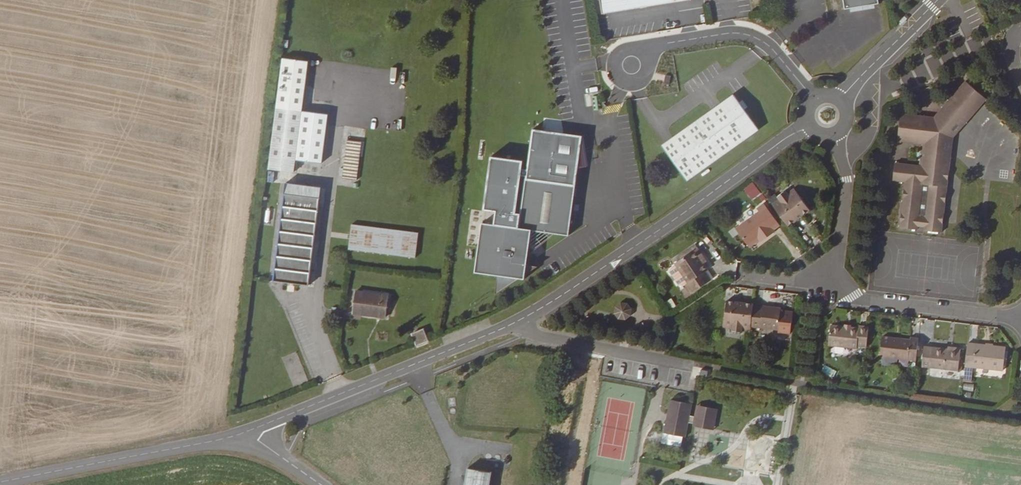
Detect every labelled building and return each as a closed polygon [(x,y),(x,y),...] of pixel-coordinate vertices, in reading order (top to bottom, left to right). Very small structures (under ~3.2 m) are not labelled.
[(599,15),(689,2),(689,0),(597,0),(599,15)] [(878,4),(877,0),(843,0),(844,9),(878,4)] [(297,157),(323,160),(330,111),(304,108),(310,58),(285,55),(272,154),(297,157)] [(942,232),(953,154),(945,153),(946,150),(937,149),(938,136),(945,128),(942,125),(951,115),(958,121),(962,118),(966,122),(988,98),(969,80),(943,107),(945,110),(937,119),(925,118),(925,115),(903,113),(900,140),(928,143),(928,146),(919,152),(923,160),(926,163),(925,165),(898,162),(895,179),(903,181),(907,181),(902,226),(919,228),(920,223),(927,224),(927,229),(942,232)] [(729,98),(657,148),(681,182),(753,132),(729,98)] [(945,153),(953,154),(956,132),(966,122),(962,118),(958,121),(951,115),(942,125),(945,128),(938,136),(937,149),(946,150),(945,153)] [(479,219),(474,269),(524,274),(529,225),(566,228),(576,129),(526,124),(523,156),(485,152),(480,205),(518,208),(516,223),(479,219)] [(344,175),(358,177),(363,138),(349,136),(344,175)] [(270,166),(285,168),(286,158),(295,159),(294,169),(296,169),(297,157),(272,154),(270,166)] [(286,158),(285,168),(294,169),(295,159),(286,158)] [(746,189),(752,199),(761,193),(755,183),(746,189)] [(270,282),(306,287),(308,271),(318,201),(282,196),(270,282)] [(781,208),(774,213),(787,231),(809,216),(796,198),(790,202),(784,196),(776,202),(781,208)] [(759,219),(736,235),(746,249),(757,242),(761,247),(774,237),(773,235),(779,231),(764,209),(756,214),(759,219)] [(351,219),(347,245),(415,255),(418,229),(351,219)] [(712,285),(706,276),(709,274),(703,265),(706,262),(699,253),(676,268),(689,287),(687,289),(693,298),(712,285)] [(496,278),(496,287),(505,287),(505,278),(496,278)] [(353,294),(350,315),(384,320),(387,299),(353,294)] [(665,301),(668,310),(675,306),(671,298),(665,301)] [(749,331),(752,309),(752,307),(724,304),(721,326),(729,327),(729,334),(739,336),(739,332),(749,333),(749,331)] [(616,306),(612,310),(612,316),(615,320),(619,321),(624,320),(628,317),(629,312),(625,306),(620,305),(616,306)] [(788,337),(791,317),(779,315),(779,312),(761,310),(752,309),(749,331),(776,334),(776,336),(788,337)] [(855,348),(865,350),(868,329),(857,328),(857,330),(830,327),(827,347),(854,351),(855,348)] [(413,335),(418,345),(429,341),(423,330),(413,335)] [(914,364),(917,341),(910,340),(910,343),(880,339),(877,359),(914,364)] [(967,347),(963,370),(1001,375),(1004,352),(967,347)] [(956,375),(959,353),(952,352),(952,354),(924,350),(921,370),(956,375)] [(296,352),(281,358),(292,385),(307,378),(296,352)] [(822,374),(834,376),(835,368),(823,367),(822,374)] [(448,407),(456,406),(455,397),(447,398),(448,407)] [(670,402),(663,433),(683,438),(686,424),(691,425),(693,418),(688,417),(690,406),(670,402)] [(691,428),(711,432),(716,411),(695,407),(693,418),(691,425),(691,428)] [(491,473),(466,468),(463,484),(489,484),(491,473)]
